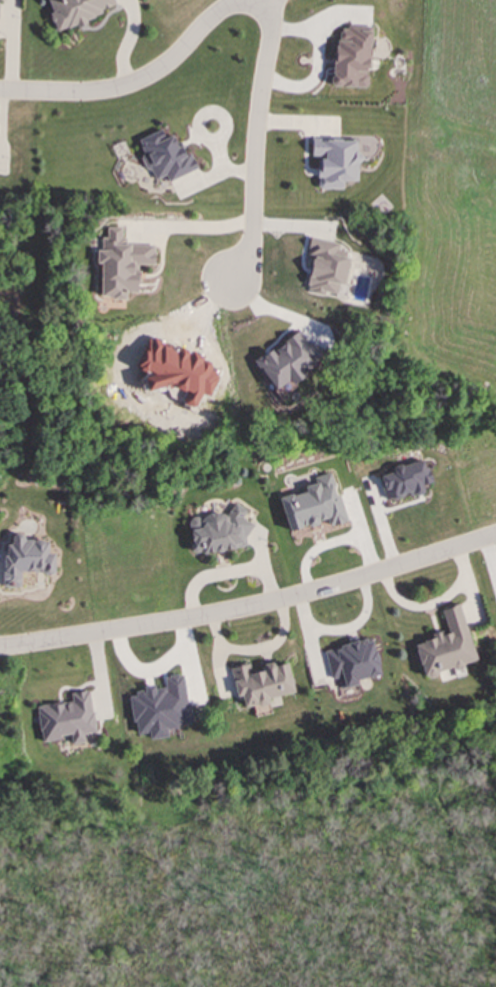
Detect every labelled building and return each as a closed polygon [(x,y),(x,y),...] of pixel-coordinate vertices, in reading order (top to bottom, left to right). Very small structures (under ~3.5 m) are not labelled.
[(113,0),(47,0),(56,29),(116,9),(113,0)] [(368,87),(370,26),(335,25),(333,86),(368,87)] [(197,169),(190,151),(182,154),(174,133),(165,137),(162,129),(136,139),(148,170),(151,168),(154,179),(166,175),(168,180),(197,169)] [(318,188),(342,188),(342,180),(358,180),(358,138),(311,139),(311,156),(320,156),(320,170),(317,170),(318,188)] [(154,245),(122,244),(123,227),(107,226),(107,236),(102,236),(101,250),(97,249),(96,262),(101,262),(100,297),(125,298),(126,292),(137,292),(138,264),(154,264),(154,245)] [(342,284),(350,247),(313,238),(302,290),(323,294),(324,292),(335,294),(338,283),(342,284)] [(275,389),(288,379),(290,381),(321,357),(298,328),(254,363),(275,389)] [(378,476),(386,502),(423,489),(422,485),(432,482),(424,458),(391,469),(392,471),(378,476)] [(346,521),(339,495),(337,495),(331,472),(312,477),(313,483),(304,485),(305,491),(280,498),(289,530),(327,519),(329,526),(346,521)] [(246,546),(245,538),(253,525),(242,518),(247,510),(234,502),(225,516),(221,513),(191,517),(189,521),(192,545),(191,547),(200,553),(246,546)] [(4,586),(20,586),(20,573),(54,572),(54,553),(47,553),(47,539),(23,539),(23,533),(12,533),(12,543),(4,543),(4,586)] [(476,661),(459,604),(441,609),(448,632),(414,642),(424,677),(476,661)] [(379,675),(373,638),(324,648),(330,679),(337,678),(339,688),(357,685),(356,679),(379,675)] [(230,667),(236,697),(241,696),(243,706),(294,695),(287,663),(273,666),(272,662),(261,664),(262,670),(251,672),(249,663),(230,667)] [(191,723),(182,673),(163,676),(165,687),(154,689),(154,685),(134,689),(135,695),(129,696),(135,735),(149,732),(150,739),(167,736),(165,727),(191,723)] [(95,732),(88,690),(70,693),(71,700),(36,706),(42,742),(61,739),(60,735),(70,734),(71,744),(84,742),(83,734),(95,732)]
